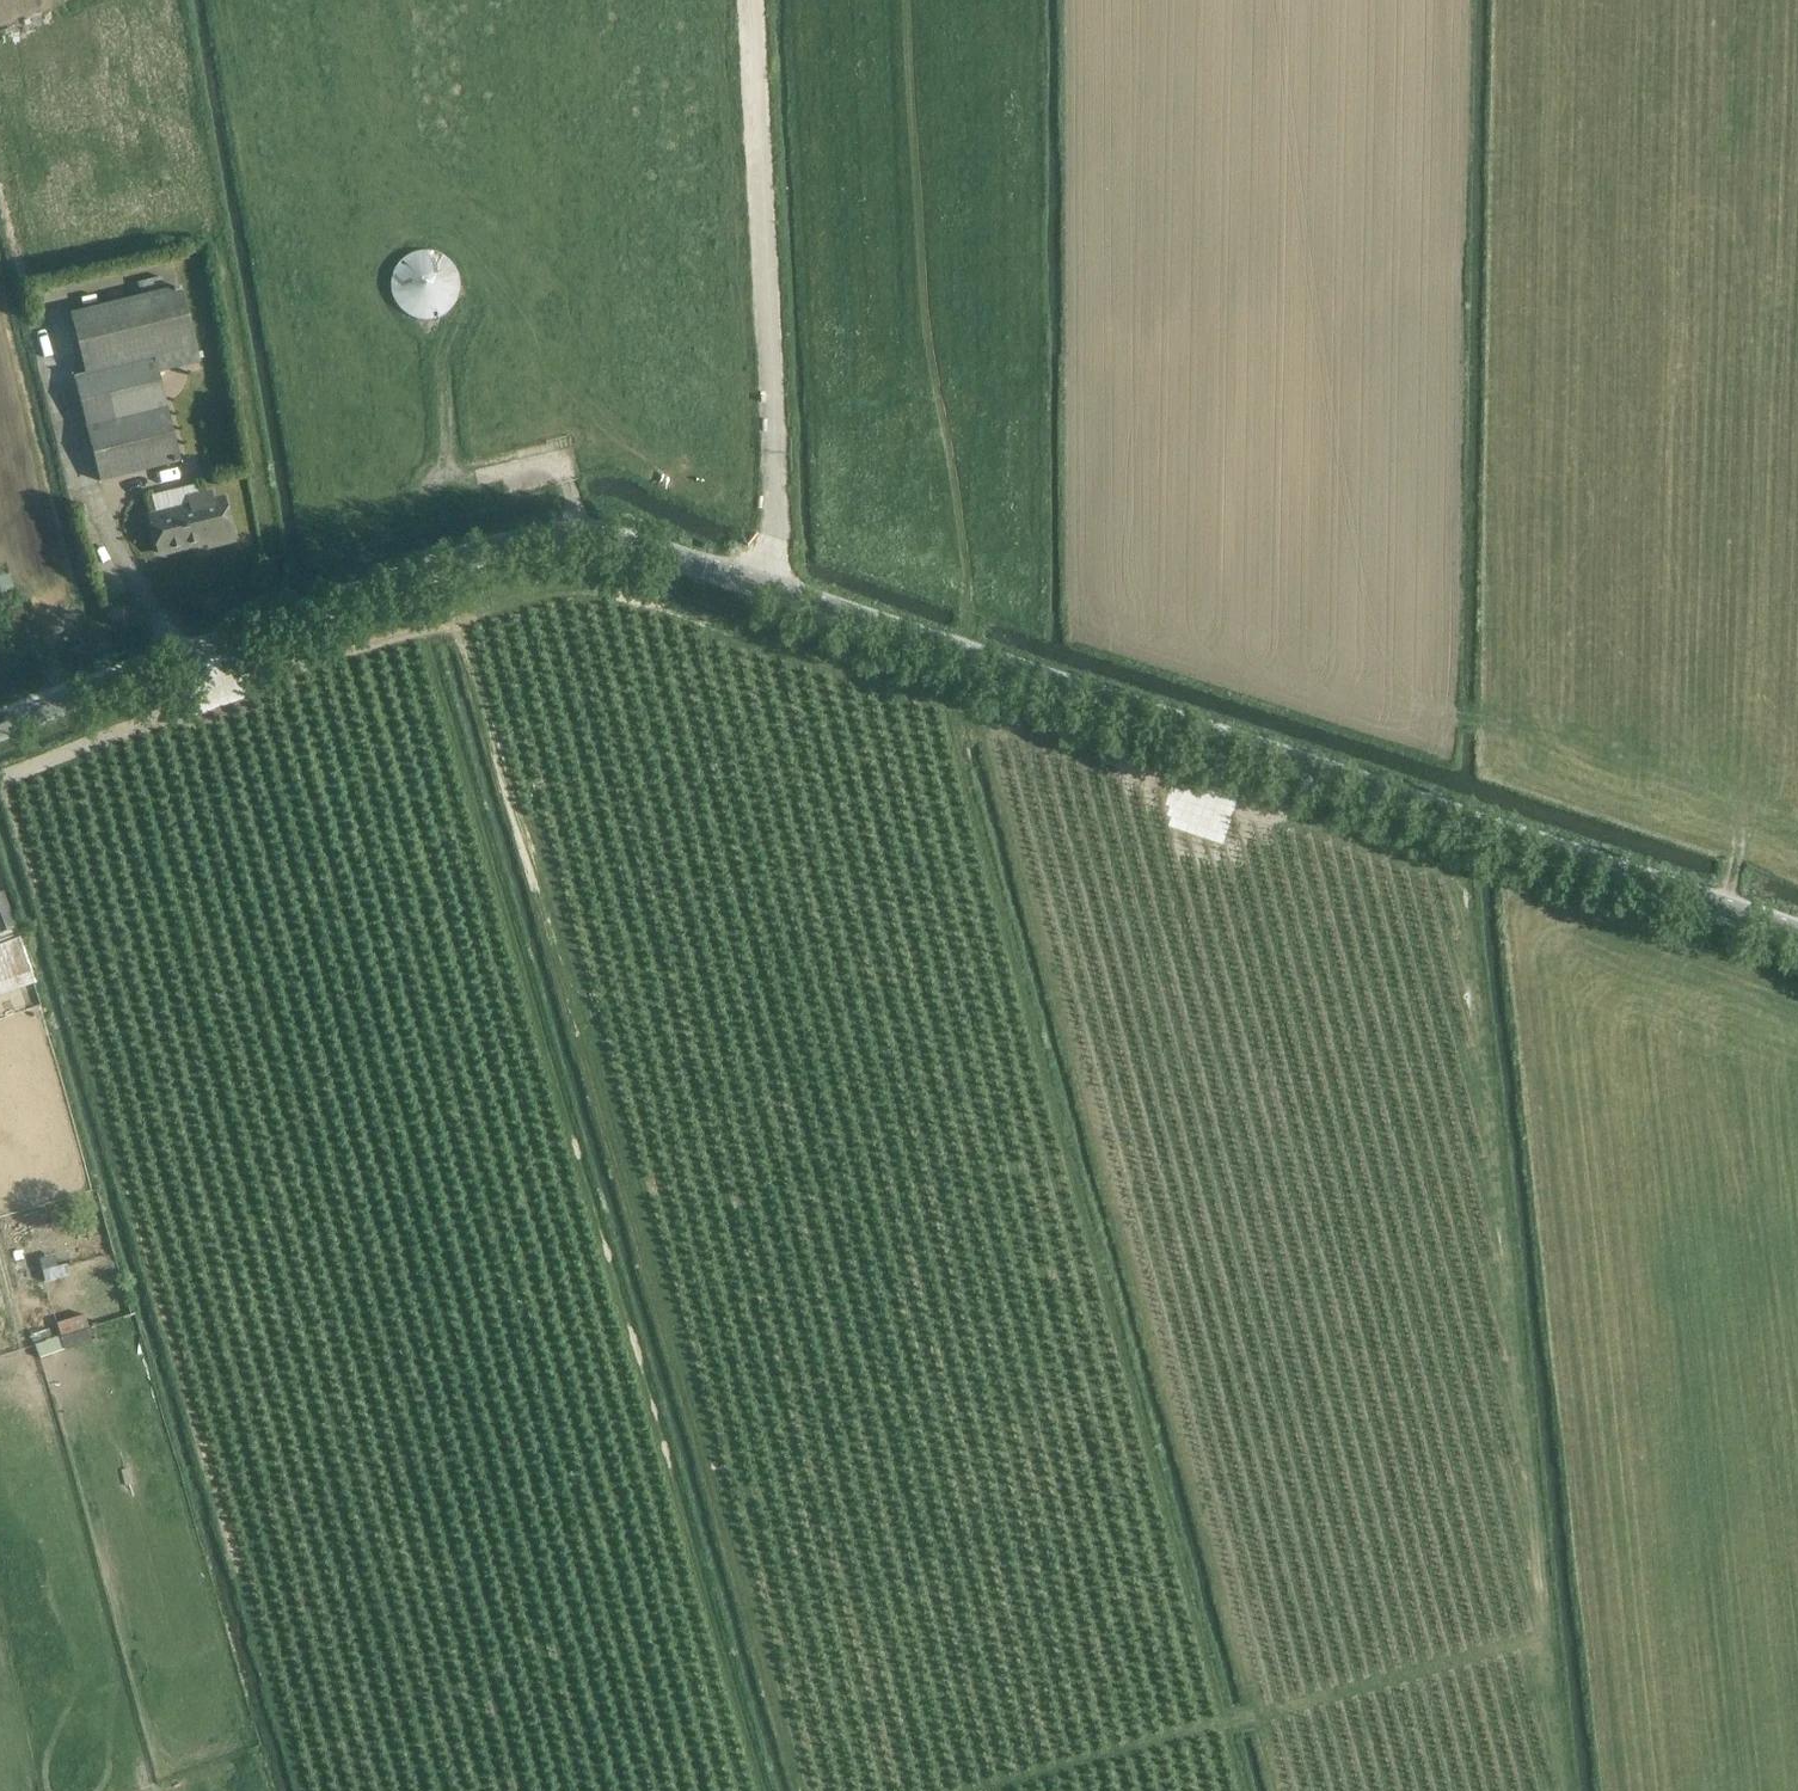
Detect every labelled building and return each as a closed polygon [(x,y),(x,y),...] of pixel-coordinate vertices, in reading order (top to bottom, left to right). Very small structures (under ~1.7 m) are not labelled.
[(425,320),(431,320),(437,318),(443,316),(448,312),(452,308),(455,303),(458,297),(460,292),(460,286),(460,280),(458,274),(455,268),(452,263),(448,259),(443,256),(437,253),(431,251),(425,251),(419,251),(413,253),(408,256),(403,259),(399,263),(395,268),(393,274),(391,280),(390,286),(391,292),(393,297),(395,303),(399,308),(403,312),(408,316),(413,318),(419,320),(425,320)] [(72,314),(87,373),(75,377),(101,481),(180,461),(158,372),(199,362),(180,287),(72,314)] [(159,553),(207,541),(208,546),(234,539),(223,499),(212,502),(210,493),(189,499),(191,507),(150,517),(159,553)] [(32,594),(27,582),(0,594),(0,616),(13,647),(44,634),(28,596),(32,594)] [(36,982),(20,937),(3,893),(0,894),(0,995),(36,982)] [(45,1283),(70,1276),(66,1263),(42,1269),(45,1283)] [(65,1348),(91,1340),(87,1329),(87,1327),(61,1336),(62,1337),(65,1348)]
